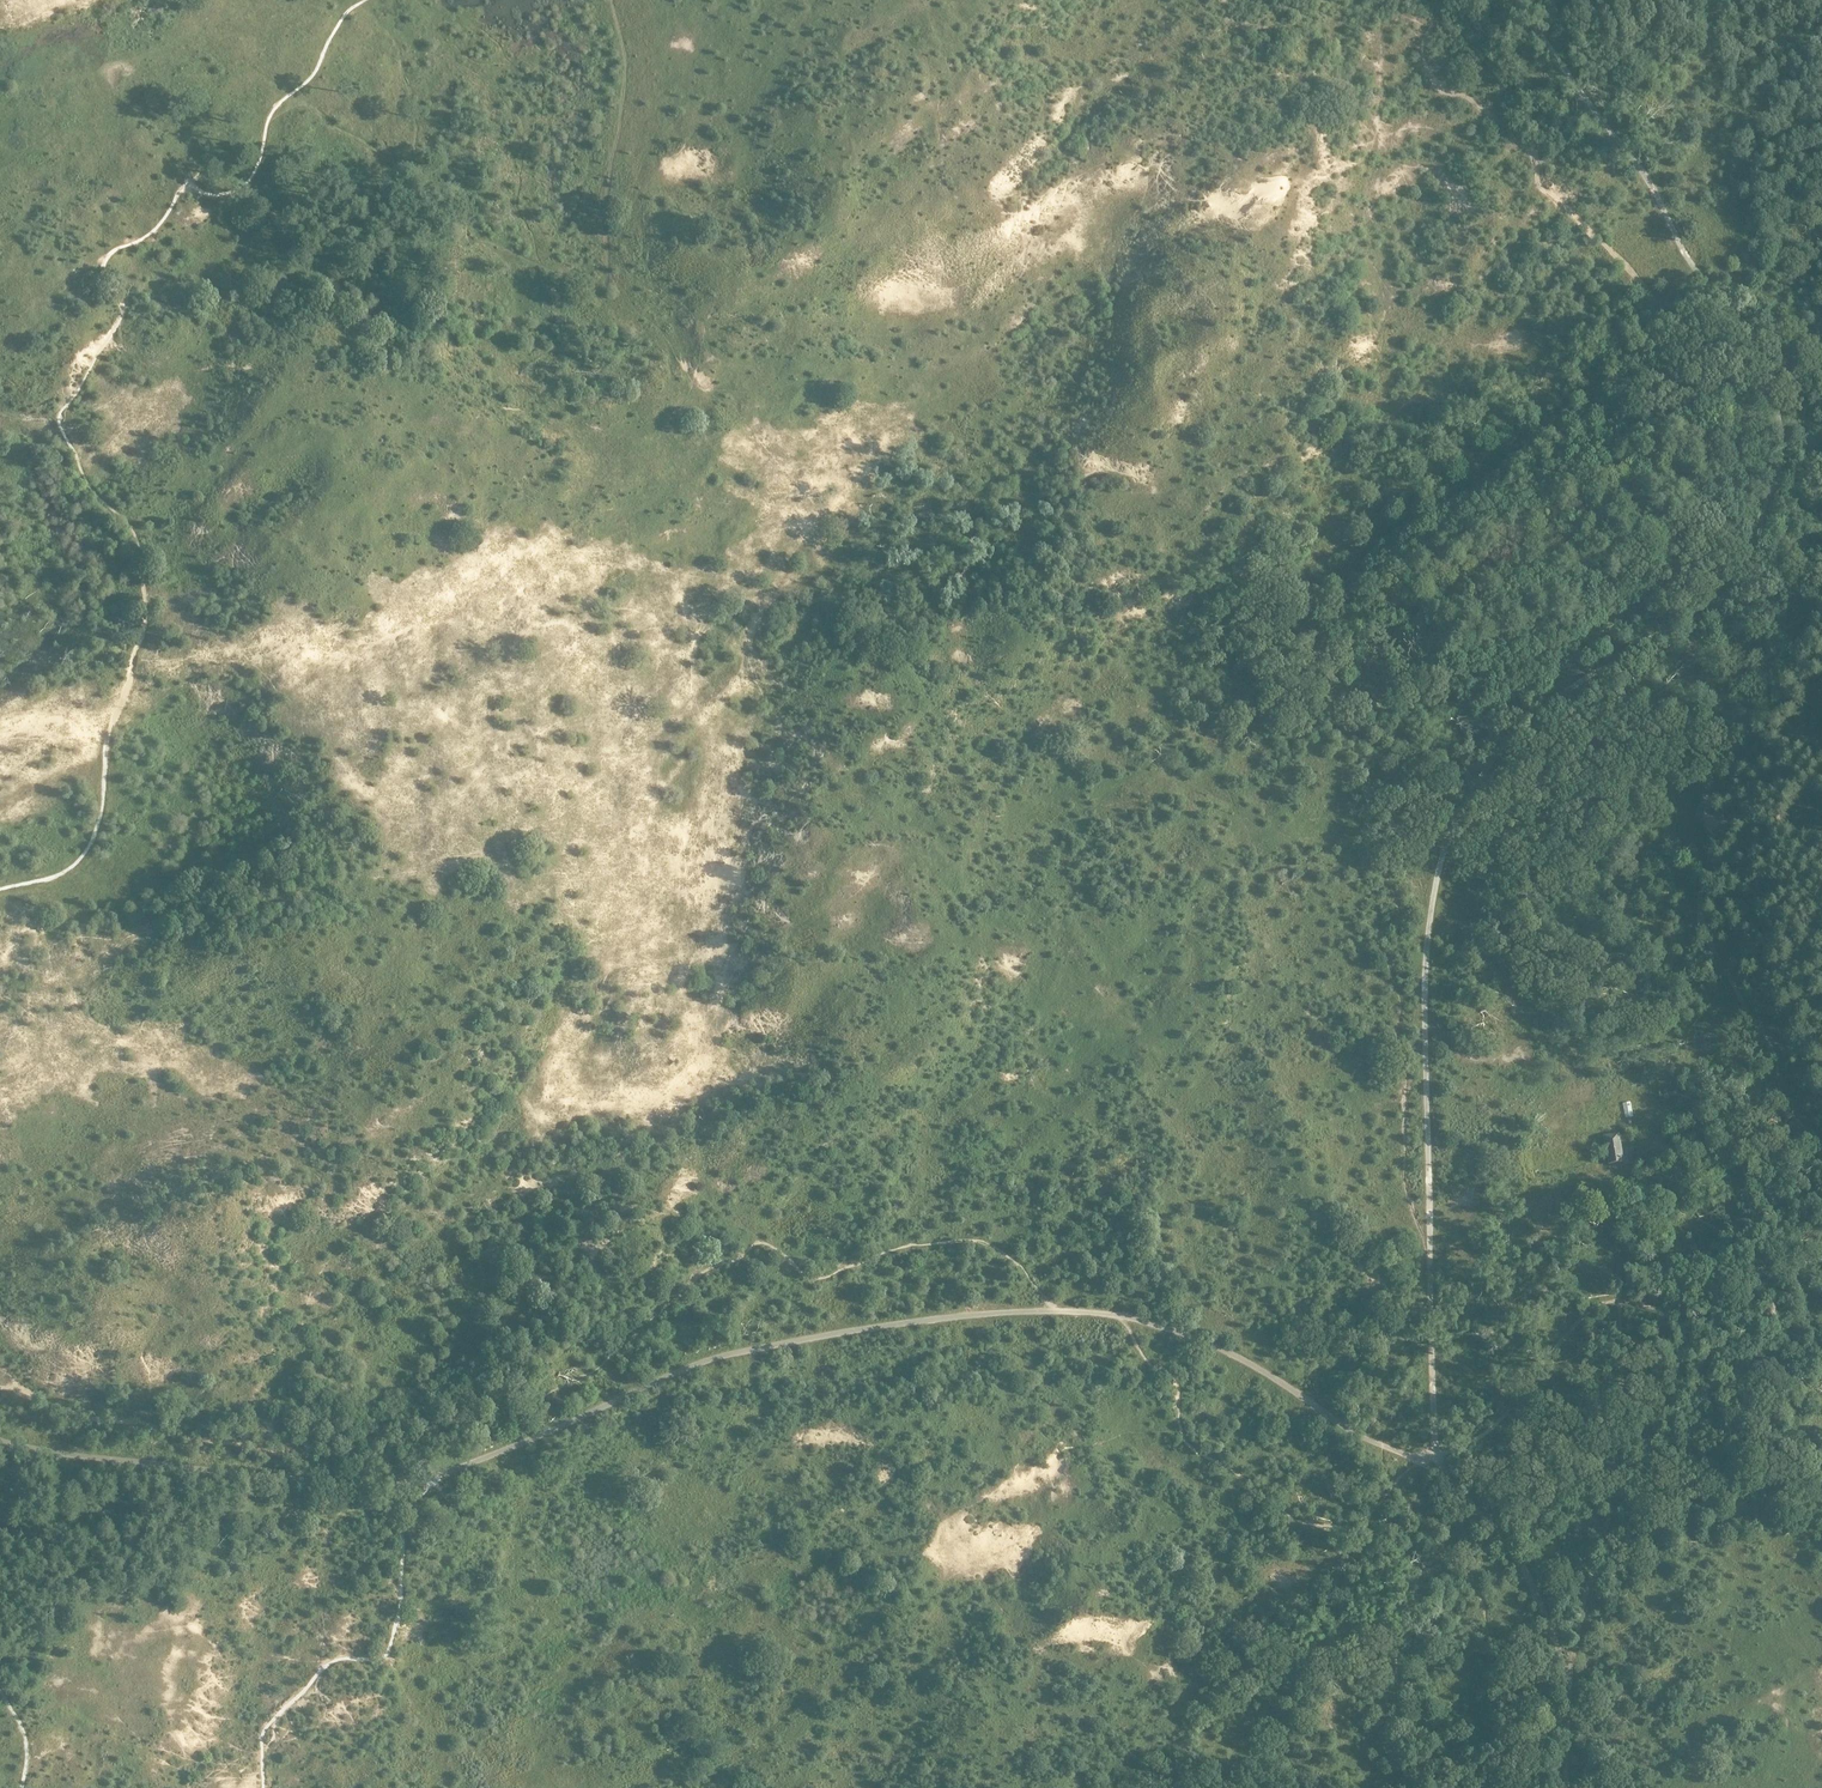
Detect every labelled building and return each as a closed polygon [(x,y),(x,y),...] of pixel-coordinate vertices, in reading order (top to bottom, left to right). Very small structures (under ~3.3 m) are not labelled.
[(1603,1135),(1607,1163),(1623,1160),(1618,1132),(1603,1135)] [(1648,1159),(1646,1148),(1634,1150),(1636,1160),(1639,1159),(1648,1159)]
